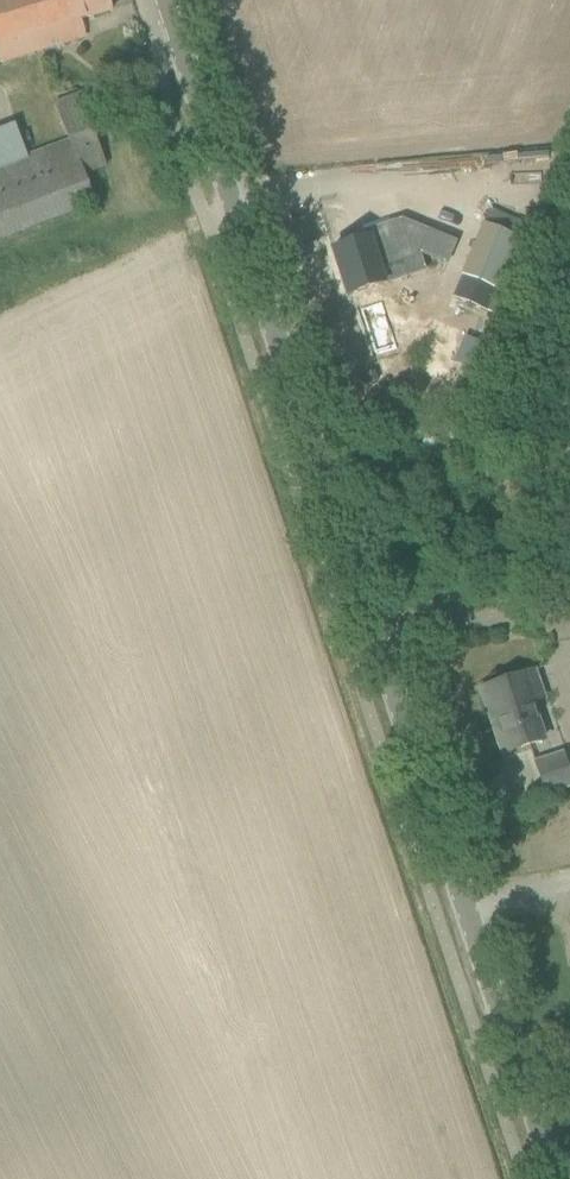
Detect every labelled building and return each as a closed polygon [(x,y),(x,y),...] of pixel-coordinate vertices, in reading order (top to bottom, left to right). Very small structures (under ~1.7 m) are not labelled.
[(62,44),(85,37),(79,20),(112,9),(109,0),(0,0),(0,63),(62,44)] [(94,203),(83,174),(105,166),(78,94),(56,103),(70,139),(0,166),(0,238),(94,203)] [(362,240),(333,249),(348,295),(371,288),(384,283),(376,260),(411,248),(419,249),(425,226),(401,220),(383,226),(360,234),(362,240)] [(462,276),(453,299),(496,316),(505,294),(507,295),(522,260),(525,261),(533,244),(517,237),(515,236),(484,224),(484,223),(462,276)] [(401,312),(394,328),(406,333),(412,317),(401,312)] [(538,670),(481,689),(489,713),(496,711),(509,751),(545,739),(531,697),(546,692),(538,670)] [(569,785),(569,768),(565,752),(539,760),(549,792),(569,785)]
